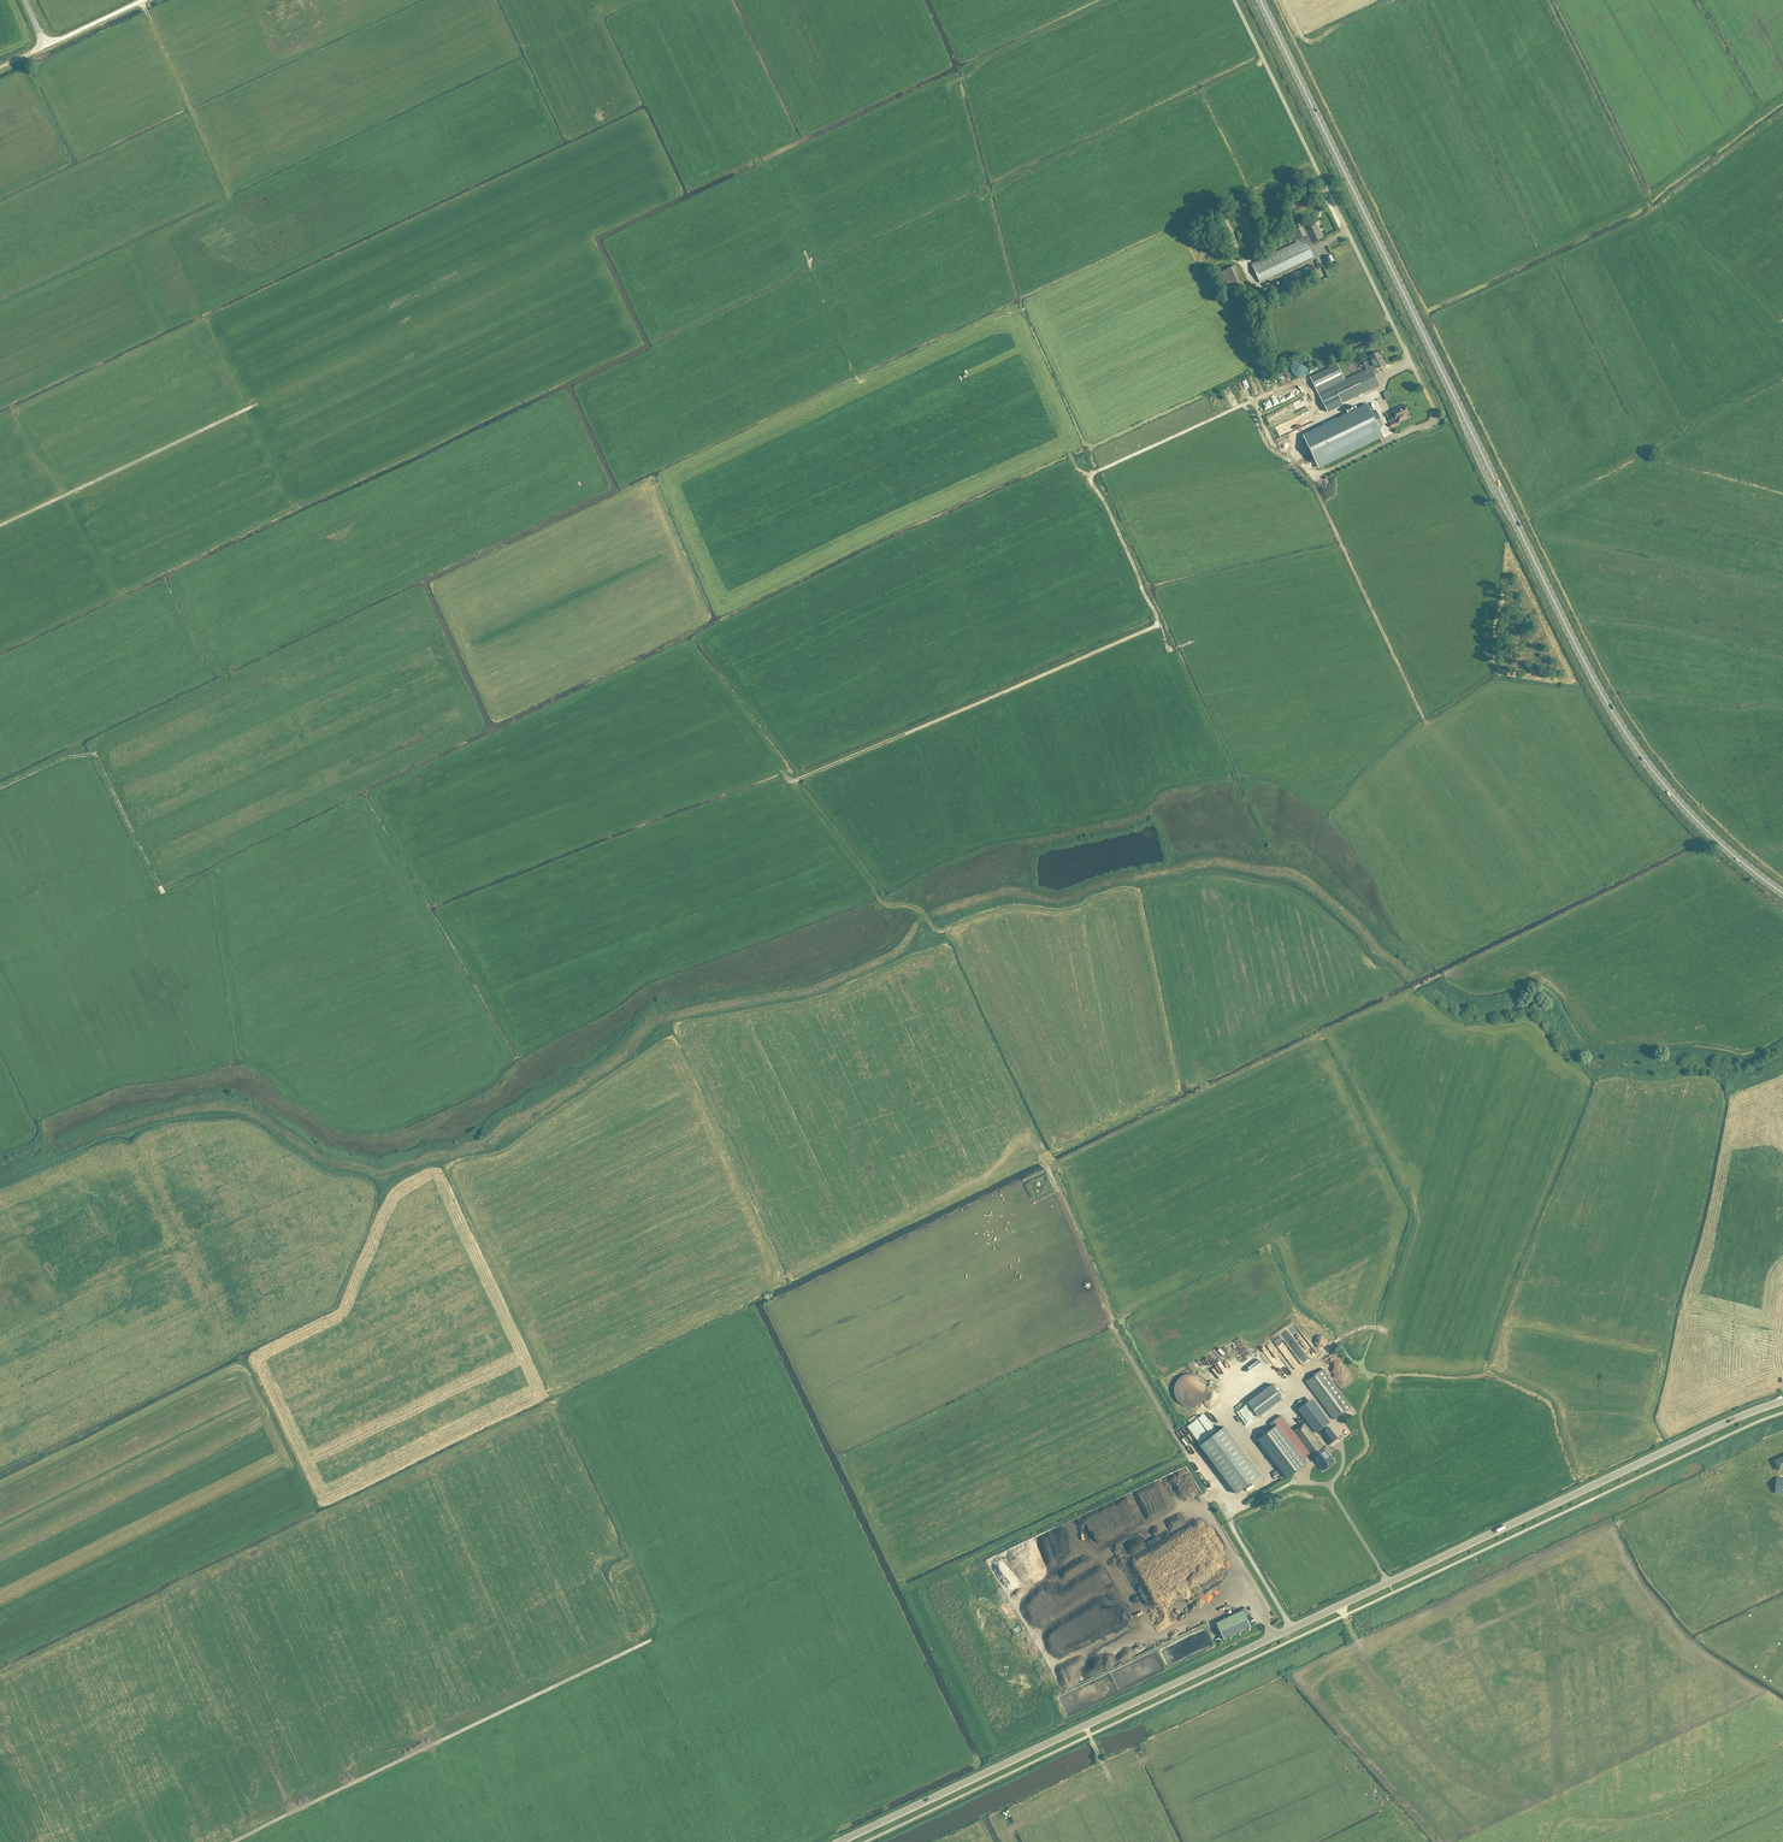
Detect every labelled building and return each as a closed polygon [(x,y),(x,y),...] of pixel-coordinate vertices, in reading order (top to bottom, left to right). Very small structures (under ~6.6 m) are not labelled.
[(1308,247),(1307,243),(1311,241),(1312,243),(1322,238),(1316,225),(1306,230),(1303,231),(1301,227),(1295,230),(1300,241),(1251,265),(1260,282),(1313,257),(1308,247)] [(1326,265),(1326,266),(1333,264),(1330,256),(1322,259),(1324,265),(1326,265)] [(1317,276),(1312,266),(1282,280),(1287,290),(1317,276)] [(1245,289),(1235,267),(1221,273),(1231,296),(1245,289)] [(1267,300),(1271,298),(1266,288),(1263,289),(1267,300)] [(1346,379),(1344,380),(1337,364),(1328,369),(1310,378),(1311,381),(1321,401),(1327,412),(1342,405),(1342,403),(1346,401),(1379,385),(1372,370),(1375,369),(1384,365),(1381,359),(1380,359),(1377,353),(1369,357),(1371,361),(1363,364),(1364,365),(1360,367),(1362,372),(1346,379)] [(1300,361),(1298,360),(1296,361),(1294,362),(1292,364),(1291,366),(1290,369),(1291,372),(1293,375),(1295,377),(1298,378),(1301,377),(1304,376),(1306,375),(1307,372),(1308,370),(1308,367),(1307,365),(1305,362),(1303,361),(1300,361)] [(1261,379),(1268,377),(1265,371),(1259,374),(1261,379)] [(1302,399),(1269,414),(1274,423),(1307,409),(1302,399)] [(1390,417),(1392,421),(1396,420),(1398,423),(1407,419),(1405,414),(1408,413),(1404,405),(1392,411),(1394,415),(1390,417)] [(1305,437),(1320,470),(1384,440),(1381,434),(1381,421),(1377,413),(1372,415),(1374,419),(1374,422),(1370,422),(1370,414),(1368,415),(1364,415),(1361,410),(1357,412),(1356,409),(1356,414),(1353,414),(1353,413),(1352,413),(1317,429),(1321,429),(1305,437)] [(1294,426),(1293,421),(1288,423),(1291,431),(1297,430),(1296,426),(1294,426)] [(764,1294),(766,1302),(772,1301),(770,1293),(764,1294)] [(1316,1348),(1325,1347),(1324,1337),(1315,1338),(1316,1348)] [(1240,1344),(1178,1391),(1203,1425),(1266,1378),(1240,1344)] [(1275,1357),(1269,1345),(1262,1348),(1268,1360),(1275,1357)] [(1273,1368),(1267,1372),(1270,1377),(1276,1372),(1273,1368)] [(1334,1420),(1351,1407),(1323,1369),(1306,1382),(1334,1420)] [(1282,1399),(1271,1385),(1247,1403),(1258,1417),(1282,1399)] [(1316,1433),(1327,1425),(1309,1401),(1298,1409),(1316,1433)] [(1311,1455),(1322,1447),(1305,1423),(1293,1431),(1291,1429),(1280,1416),(1269,1424),(1272,1428),(1257,1440),(1286,1478),(1305,1464),(1298,1454),(1306,1448),(1311,1455)] [(1236,1494),(1260,1476),(1224,1427),(1200,1445),(1236,1494)] [(1329,1444),(1337,1438),(1332,1432),(1328,1427),(1320,1434),(1328,1445),(1329,1444)] [(1322,1447),(1311,1455),(1323,1470),(1334,1462),(1324,1450),(1322,1447)] [(1774,1461),(1779,1471),(1782,1470),(1782,1457),(1774,1461)] [(1776,1478),(1775,1493),(1782,1493),(1782,1479),(1776,1478)] [(1005,1610),(1004,1610),(1004,1607),(997,1609),(999,1617),(1006,1615),(1005,1610)] [(1216,1623),(1224,1639),(1251,1626),(1246,1616),(1249,1614),(1246,1608),(1242,1610),(1243,1610),(1216,1623)]
